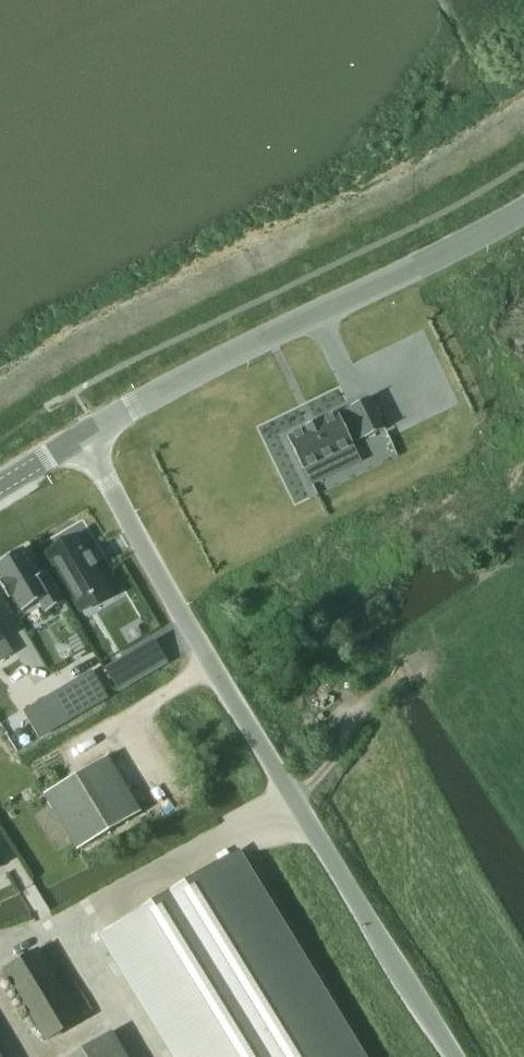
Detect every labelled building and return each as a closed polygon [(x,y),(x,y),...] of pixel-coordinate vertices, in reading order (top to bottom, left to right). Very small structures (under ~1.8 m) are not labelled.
[(306,428),(287,437),(302,469),(304,468),(308,477),(340,462),(336,453),(352,445),(353,445),(351,442),(363,436),(364,438),(384,429),(369,397),(349,407),(350,409),(338,414),(337,412),(318,422),(317,420),(315,421),(316,423),(308,427),(307,425),(305,426),(306,428)] [(60,548),(47,555),(54,567),(76,604),(89,596),(90,598),(94,596),(93,594),(106,586),(78,538),(66,544),(65,542),(59,546),(60,548)] [(0,562),(0,575),(3,580),(0,582),(0,585),(8,598),(12,596),(22,612),(39,602),(46,613),(64,603),(46,572),(39,577),(22,549),(0,562)] [(12,654),(3,639),(4,638),(0,632),(0,661),(12,654)] [(130,654),(105,669),(117,690),(143,676),(130,654)] [(91,672),(64,688),(79,713),(106,697),(91,672)] [(39,702),(24,712),(38,737),(54,728),(39,702)] [(44,794),(78,850),(141,812),(110,760),(108,756),(44,794)] [(104,937),(177,1056),(360,1056),(239,860),(237,856),(170,897),(104,937)] [(5,971),(46,1041),(92,1013),(51,943),(5,971)] [(112,1032),(70,1056),(127,1056),(112,1032)]
